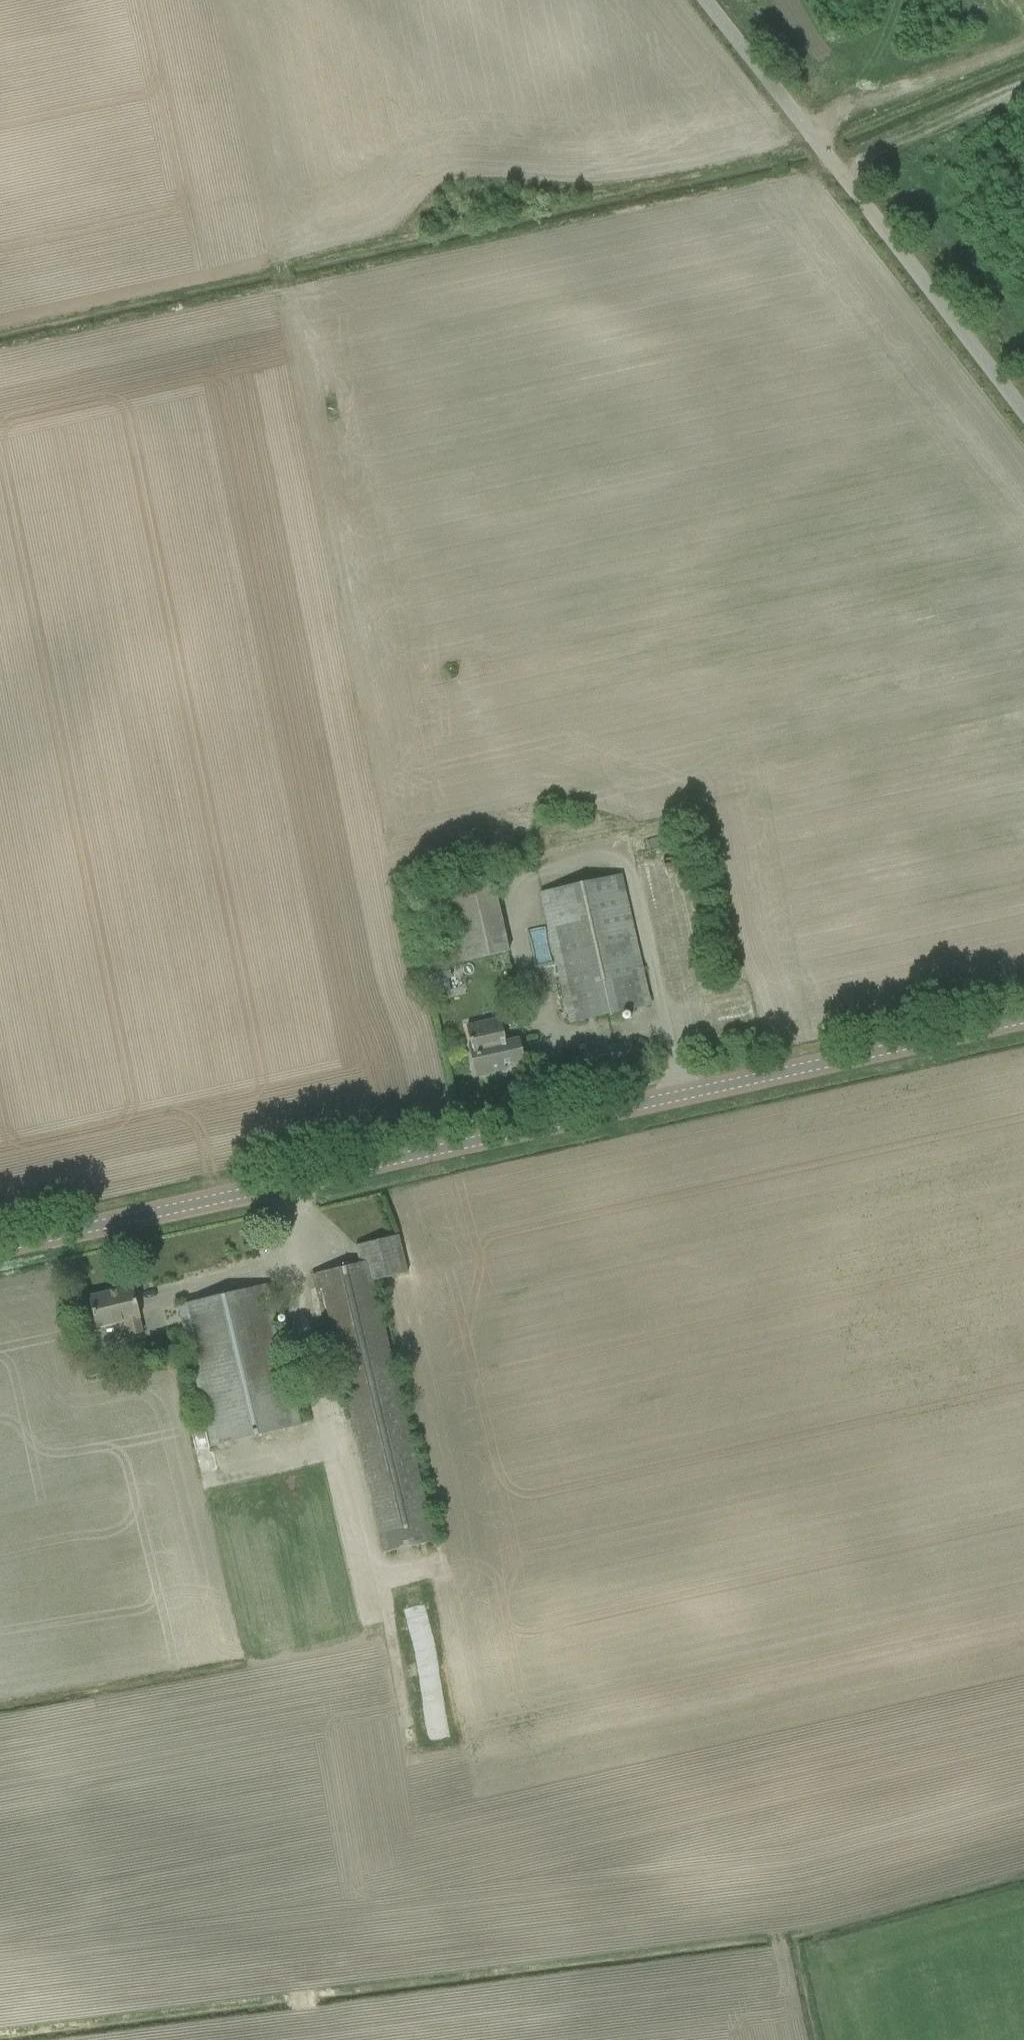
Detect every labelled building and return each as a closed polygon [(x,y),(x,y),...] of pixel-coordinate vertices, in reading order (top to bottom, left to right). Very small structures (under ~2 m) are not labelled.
[(510,952),(491,873),(432,887),(449,965),(510,952)] [(540,893),(565,1004),(569,1023),(651,1005),(621,874),(540,893)] [(447,965),(425,969),(429,984),(450,979),(447,965)] [(505,1065),(524,1061),(519,1039),(505,1042),(500,1019),(467,1026),(471,1045),(468,1045),(475,1077),(506,1070),(505,1065)] [(360,1263),(319,1273),(385,1553),(434,1541),(372,1281),(407,1273),(398,1236),(356,1246),(360,1263)] [(178,1306),(211,1445),(300,1424),(267,1285),(178,1306)] [(139,1318),(140,1318),(132,1287),(88,1297),(96,1328),(125,1322),(128,1336),(142,1333),(139,1318)]
